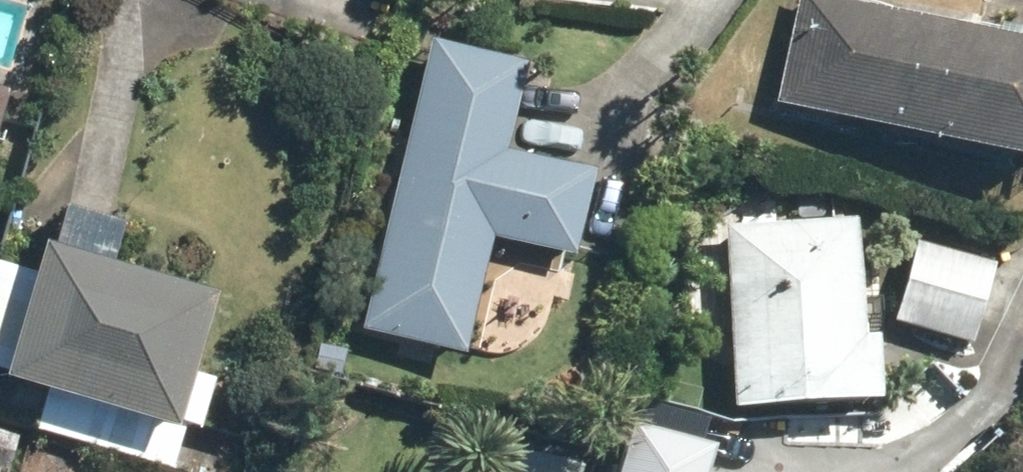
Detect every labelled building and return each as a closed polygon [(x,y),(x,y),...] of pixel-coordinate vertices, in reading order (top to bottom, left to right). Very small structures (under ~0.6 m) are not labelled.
[(768,103),(1022,162),(1022,40),(850,0),(792,0),(768,103)] [(428,39),(359,329),(468,355),(496,236),(575,255),(595,171),(503,149),(524,62),(428,39)] [(8,91),(0,88),(0,118),(8,91)] [(720,227),(726,411),(872,407),(870,341),(855,341),(851,223),(720,227)] [(0,261),(0,371),(52,387),(39,428),(173,468),(226,291),(50,238),(41,270),(1,258),(0,261)] [(909,239),(884,326),(963,348),(988,262),(909,239)] [(608,471),(691,471),(696,453),(619,432),(608,471)] [(511,471),(581,471),(583,464),(518,447),(511,471)]
